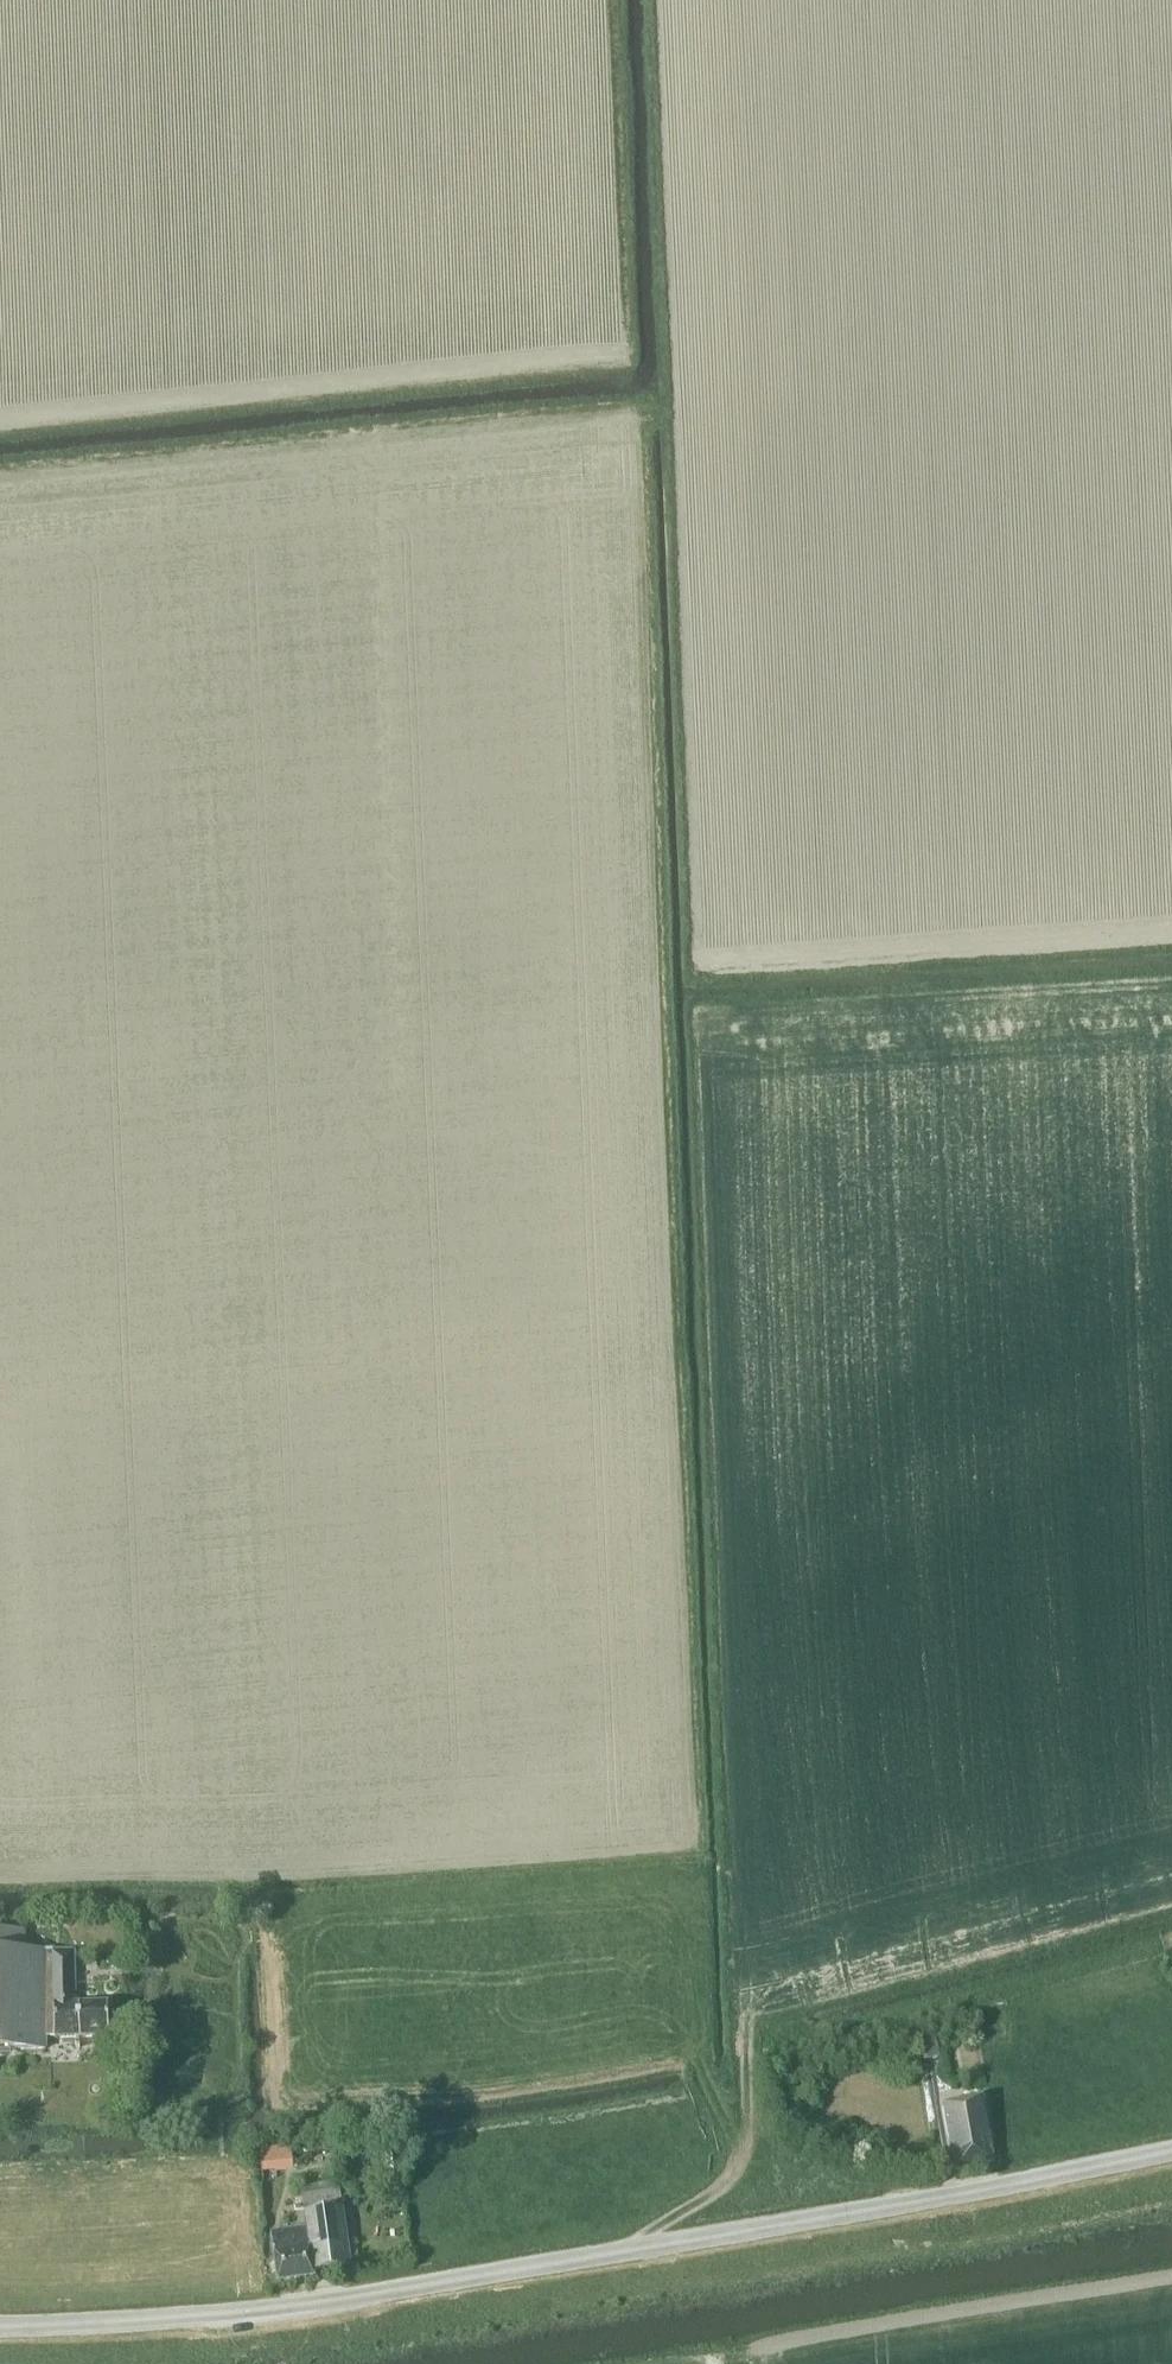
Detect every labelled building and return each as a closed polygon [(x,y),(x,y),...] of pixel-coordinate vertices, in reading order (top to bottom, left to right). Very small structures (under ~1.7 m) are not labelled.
[(26,1932),(0,1933),(0,2051),(45,2050),(44,2038),(108,2037),(107,2004),(74,2005),(73,1952),(26,1953),(26,1932)] [(918,2036),(924,2062),(940,2059),(934,2033),(918,2036)] [(953,2172),(991,2166),(980,2102),(941,2109),(953,2172)] [(271,2173),(268,2151),(260,2152),(262,2174),(271,2173)] [(314,2272),(350,2267),(338,2191),(301,2196),(305,2221),(306,2228),(269,2233),(276,2282),(315,2277),(314,2272)]
